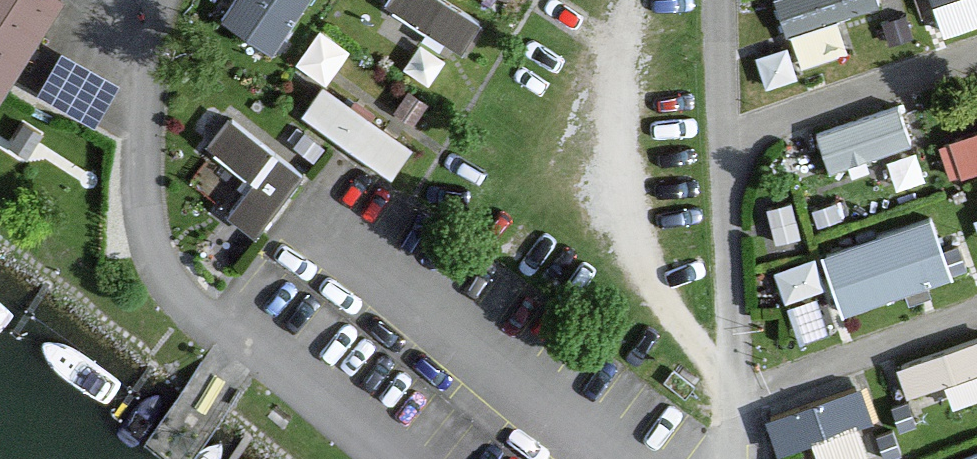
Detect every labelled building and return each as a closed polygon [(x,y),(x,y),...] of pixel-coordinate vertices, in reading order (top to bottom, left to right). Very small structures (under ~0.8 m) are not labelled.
[(58,0),(0,0),(0,87),(58,0)] [(275,38),(302,0),(221,0),(275,38)] [(465,37),(485,6),(475,0),(407,0),(465,37)] [(862,0),(780,0),(787,23),(862,0)] [(944,19),(976,12),(976,0),(940,0),(944,19)] [(96,107),(118,61),(61,33),(38,79),(96,107)] [(394,160),(416,126),(325,64),(302,98),(394,160)] [(829,157),(914,136),(905,96),(820,116),(829,157)] [(265,220),(308,149),(227,100),(210,128),(253,154),(227,197),(265,220)] [(937,132),(953,172),(976,163),(976,116),(937,132)] [(934,197),(825,241),(849,300),(958,256),(934,197)] [(976,360),(976,326),(899,348),(908,380),(976,360)]
